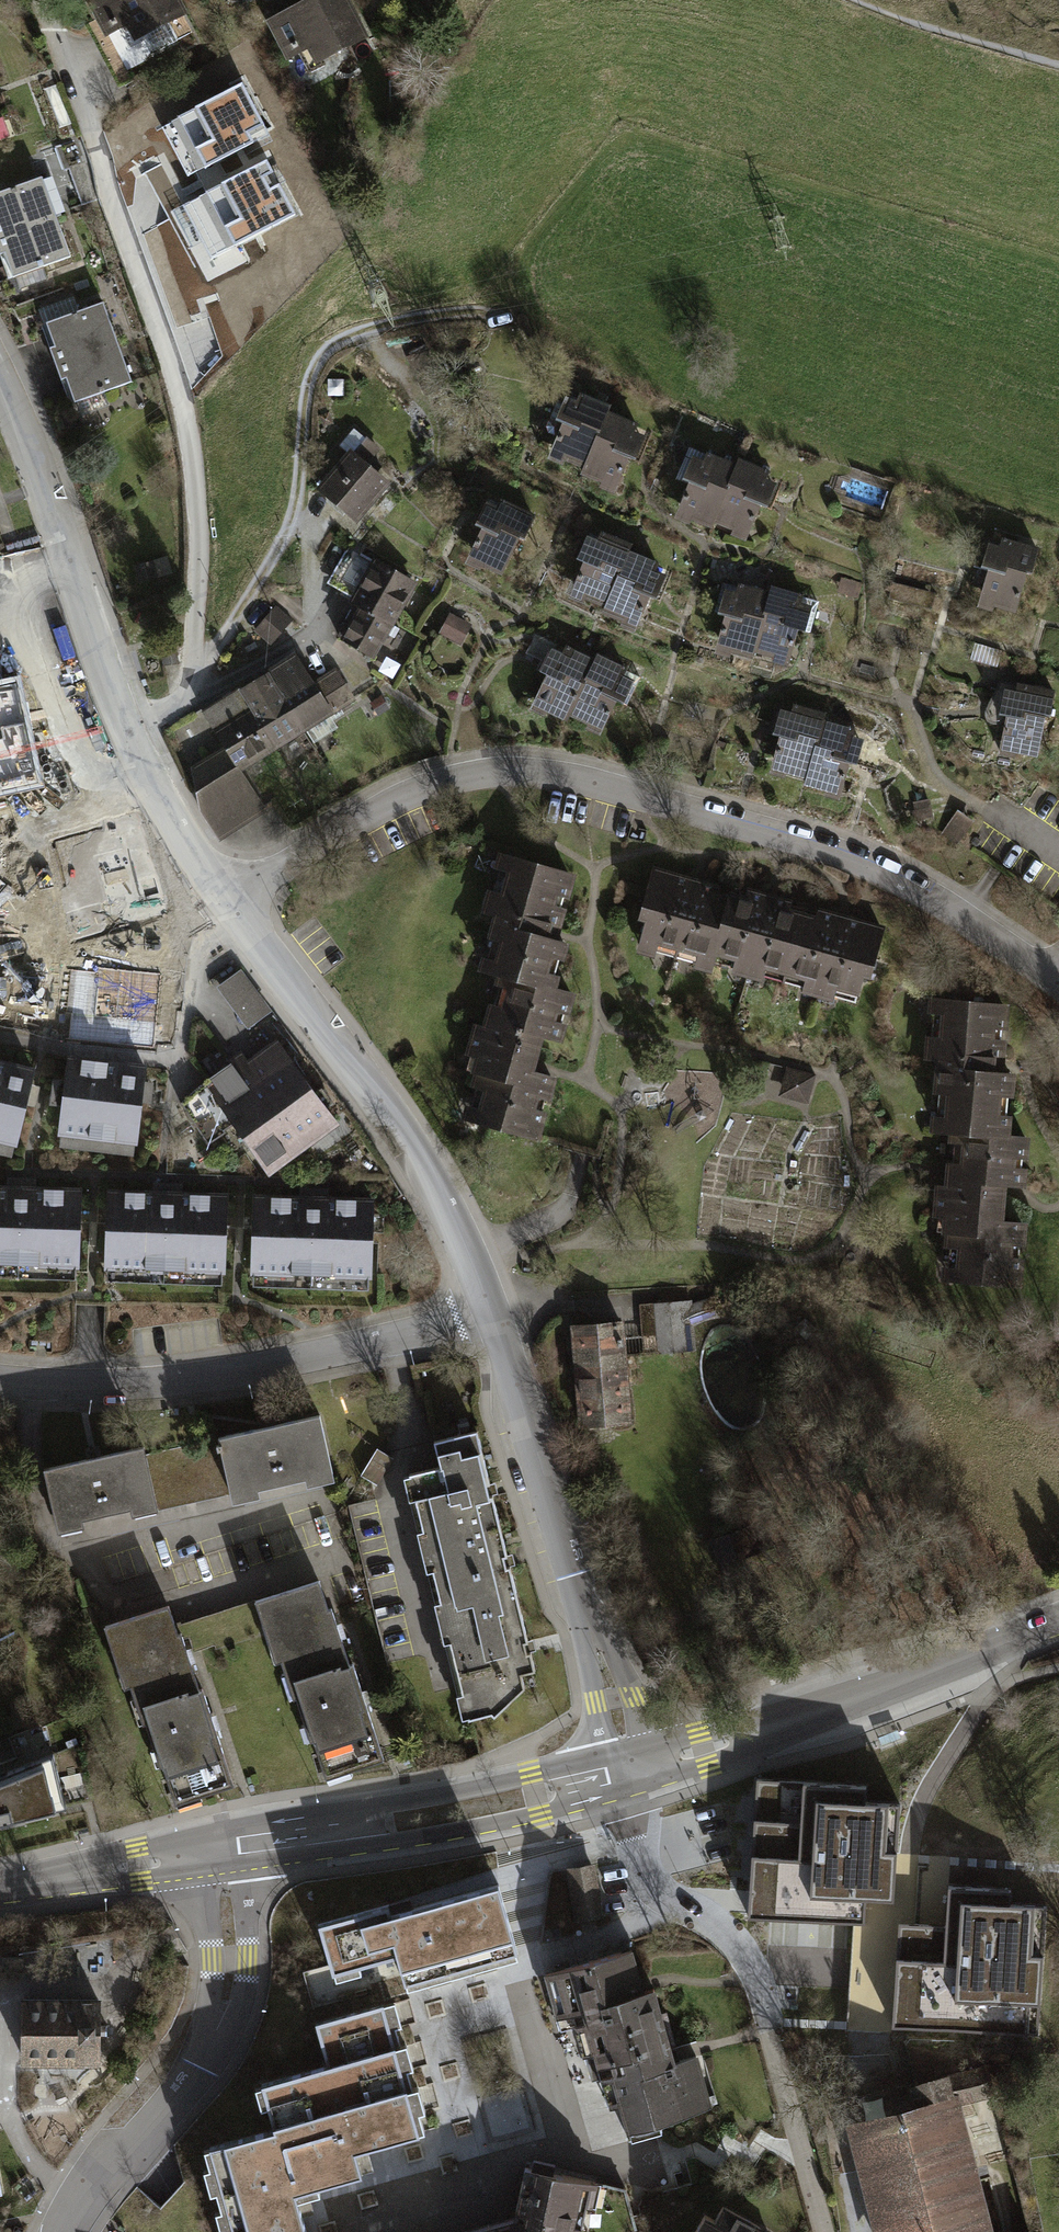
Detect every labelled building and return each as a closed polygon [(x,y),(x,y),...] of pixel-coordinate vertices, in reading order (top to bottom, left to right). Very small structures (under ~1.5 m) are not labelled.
[(120,49),(189,19),(180,0),(99,0),(120,49)] [(274,12),(306,71),(380,32),(362,0),(296,0),(274,12)] [(236,101),(180,130),(196,159),(252,130),(236,101)] [(189,153),(137,175),(161,231),(214,208),(189,153)] [(0,190),(0,240),(11,273),(69,254),(43,176),(0,190)] [(106,303),(46,321),(70,403),(131,386),(106,303)] [(621,391),(576,375),(557,426),(582,435),(573,461),(627,481),(649,419),(615,407),(621,391)] [(744,459),(709,444),(680,511),(720,528),(727,513),(758,527),(785,464),(748,448),(744,459)] [(396,476),(360,447),(327,487),(363,516),(396,476)] [(533,513),(497,496),(466,561),(502,578),(533,513)] [(640,541),(594,525),(576,576),(601,585),(591,612),(645,631),(668,569),(634,557),(640,541)] [(1046,540),(998,526),(988,563),(999,566),(989,601),(1026,612),(1046,540)] [(160,560),(128,569),(133,587),(165,578),(160,560)] [(370,589),(342,635),(372,653),(414,585),(375,561),(361,584),(370,589)] [(774,589),(738,579),(718,649),(760,661),(764,645),(797,654),(816,588),(777,578),(774,589)] [(271,605),(248,629),(264,644),(287,620),(271,605)] [(466,623),(444,611),(432,632),(455,644),(466,623)] [(595,662),(561,647),(531,714),(571,731),(578,716),(609,729),(636,667),(600,651),(595,662)] [(227,748),(193,768),(201,805),(219,837),(261,812),(235,768),(353,699),(336,670),(313,684),(297,658),(206,711),(227,748)] [(1057,693),(1013,681),(1003,719),(1013,721),(1004,757),(1038,766),(1057,693)] [(381,696),(370,702),(378,715),(389,709),(381,696)] [(834,712),(789,696),(770,747),(795,756),(785,783),(839,802),(862,741),(828,728),(834,712)] [(0,772),(0,829),(81,803),(65,751),(0,772)] [(141,807),(50,834),(58,861),(32,869),(51,932),(168,897),(141,807)] [(569,869),(492,849),(476,907),(488,912),(472,966),(483,968),(459,1054),(469,1057),(457,1116),(534,1138),(549,1074),(528,1068),(538,1033),(558,1038),(571,989),(553,983),(563,938),(553,934),(569,869)] [(881,924),(649,864),(632,916),(640,919),(631,950),(706,970),(711,951),(731,956),(727,969),(757,978),(761,966),(800,977),(797,990),(827,997),(830,984),(855,991),(860,973),(867,973),(881,924)] [(169,970),(76,960),(69,1027),(162,1037),(169,970)] [(244,971),(219,988),(248,1033),(273,1016),(244,971)] [(1001,1065),(1007,1004),(928,996),(922,1056),(937,1058),(931,1124),(942,1125),(934,1212),(945,1214),(939,1277),(1020,1285),(1026,1219),(1006,1217),(1009,1187),(1027,1189),(1033,1132),(1011,1130),(1017,1067),(1001,1065)] [(341,1116),(281,1030),(188,1095),(216,1135),(246,1113),(279,1160),(341,1116)] [(0,1051),(0,1141),(15,1145),(39,1063),(0,1051)] [(152,1069),(78,1055),(62,1137),(136,1151),(152,1069)] [(811,1073),(781,1066),(774,1094),(804,1102),(811,1073)] [(0,1181),(0,1271),(84,1271),(84,1181),(0,1181)] [(230,1184),(112,1184),(112,1274),(231,1274),(230,1184)] [(381,1192),(263,1192),(263,1282),(382,1281),(381,1192)] [(695,1307),(646,1312),(649,1342),(662,1340),(664,1362),(700,1358),(695,1307)] [(636,1326),(580,1331),(588,1434),(644,1430),(636,1326)] [(330,1407),(232,1430),(248,1495),(345,1472),(330,1407)] [(549,1655),(489,1423),(435,1436),(441,1462),(414,1464),(471,1712),(509,1705),(549,1655)] [(152,1433),(55,1457),(70,1522),(168,1499),(152,1433)] [(384,1734),(331,1574),(271,1593),(324,1754),(384,1734)] [(234,1762),(181,1602),(121,1622),(174,1782),(234,1762)] [(898,1731),(880,1738),(883,1746),(901,1738),(898,1731)] [(0,1779),(0,1826),(68,1810),(56,1756),(0,1779)] [(757,1778),(747,1915),(876,1924),(878,1900),(894,1901),(900,1804),(865,1802),(866,1786),(757,1778)] [(602,1869),(573,1872),(579,1924),(608,1921),(602,1869)] [(1011,1890),(948,1886),(946,1926),(899,1923),(892,2026),(1037,2035),(1046,1907),(1010,1905),(1011,1890)] [(387,1909),(321,1927),(333,1974),(396,1956),(406,1989),(520,1958),(501,1887),(390,1918),(387,1909)] [(645,1952),(555,1976),(569,2028),(583,2025),(609,2121),(629,2116),(635,2139),(721,2116),(706,2063),(692,2067),(671,1989),(657,1993),(655,1986),(645,1952)] [(98,2000),(23,2000),(23,2059),(98,2060),(98,2000)] [(315,2026),(327,2070),(262,2088),(275,2135),(209,2154),(231,2231),(299,2231),(290,2199),(362,2178),(356,2156),(418,2139),(381,2008),(315,2026)] [(853,2126),(881,2231),(1034,2231),(997,2090),(993,2090),(987,2066),(915,2084),(921,2108),(853,2126)] [(538,2178),(526,2225),(499,2231),(581,2231),(591,2193),(538,2178)] [(697,2231),(763,2231),(714,2206),(697,2231)]
